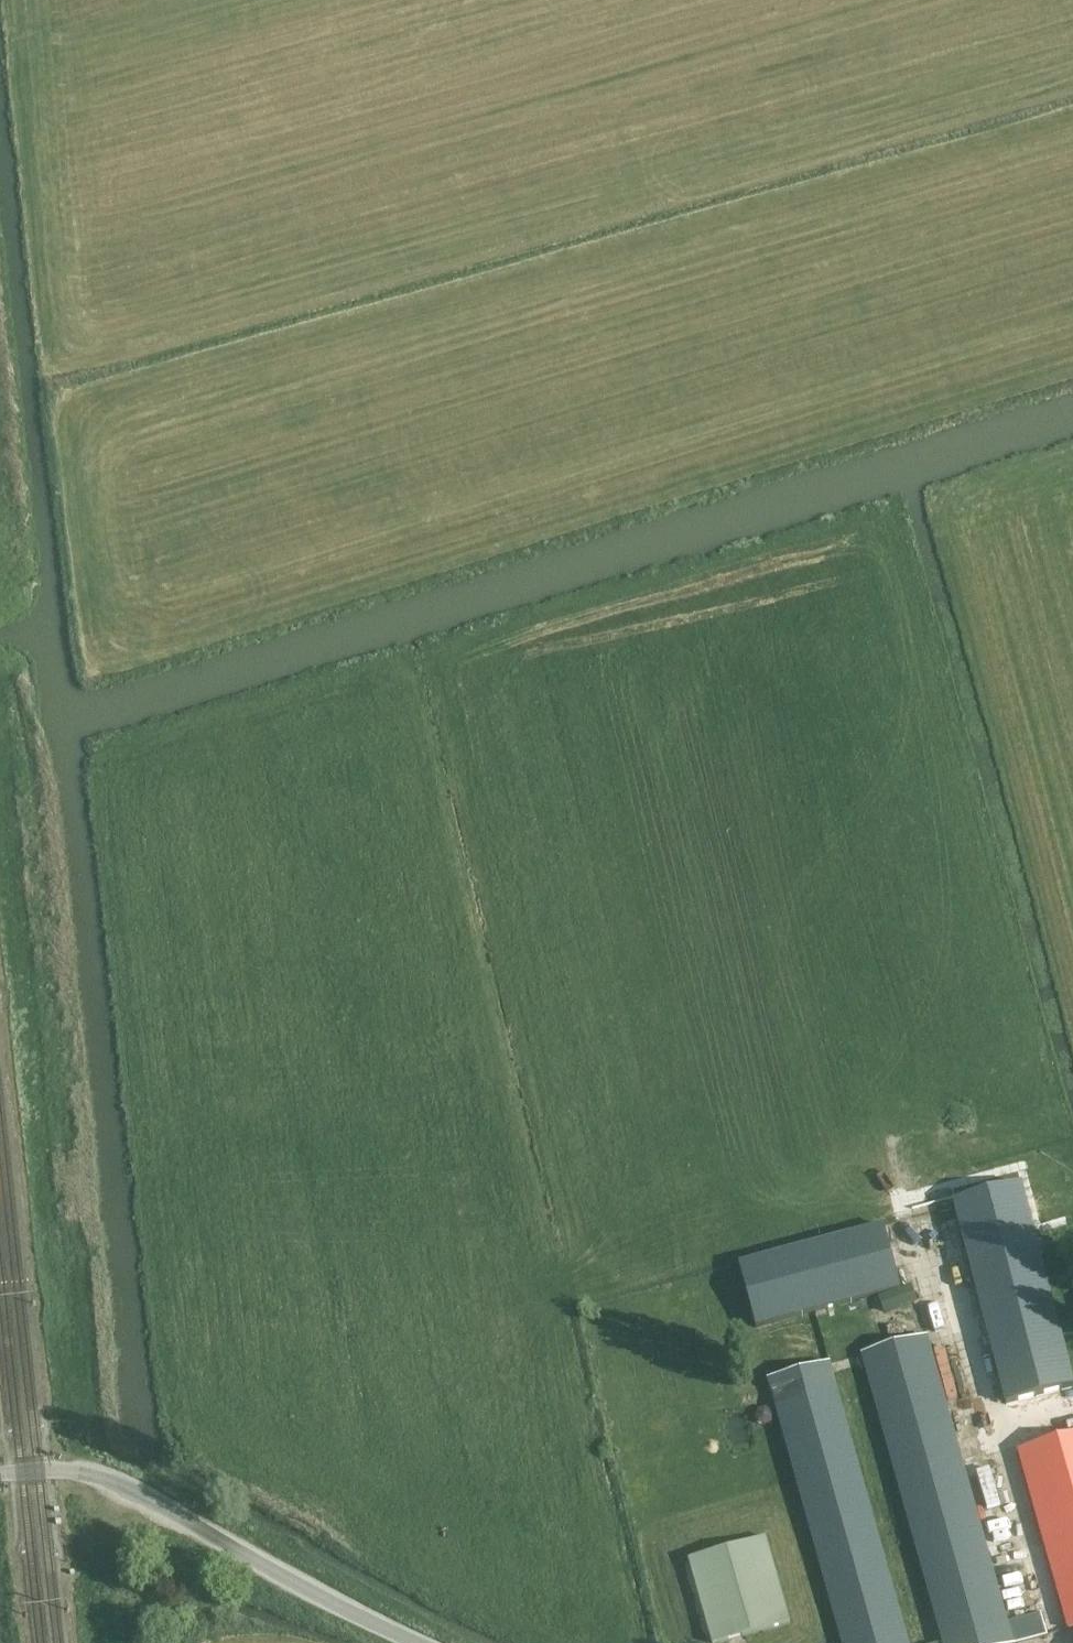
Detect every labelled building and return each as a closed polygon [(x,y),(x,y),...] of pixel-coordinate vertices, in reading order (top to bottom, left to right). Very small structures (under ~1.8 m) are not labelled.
[(1019,1186),(952,1204),(1004,1405),(1072,1387),(1042,1273),(1019,1186)] [(755,1327),(899,1288),(882,1224),(738,1263),(755,1327)] [(1047,1635),(1040,1610),(1008,1620),(990,1558),(951,1421),(926,1334),(925,1335),(860,1353),(940,1642),(939,1642),(1019,1642),(1047,1635)] [(765,1380),(768,1391),(830,1613),(839,1642),(911,1642),(835,1371),(832,1372),(830,1361),(765,1380)] [(1016,1448),(1067,1629),(1072,1628),(1072,1432),(1016,1448)] [(1017,1512),(985,1519),(992,1551),(1024,1544),(1017,1512)] [(787,1622),(762,1536),(685,1558),(709,1642),(711,1642),(787,1622)]
